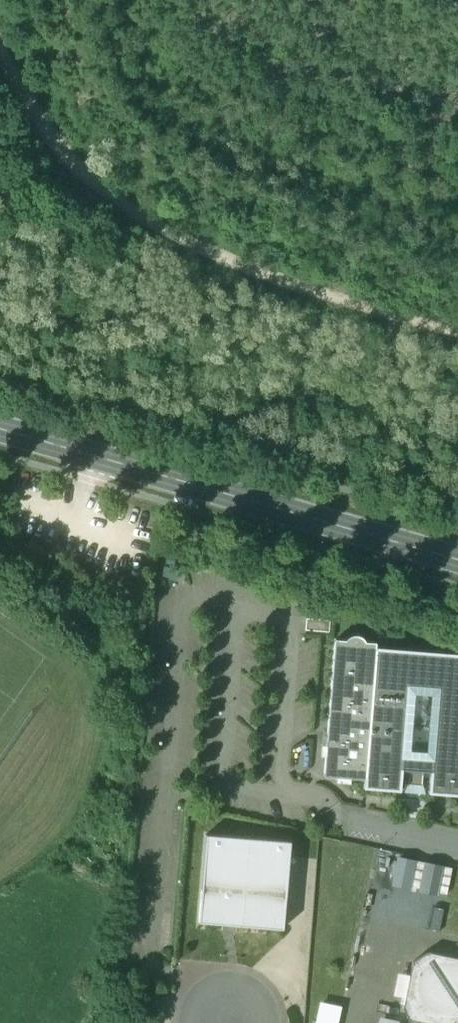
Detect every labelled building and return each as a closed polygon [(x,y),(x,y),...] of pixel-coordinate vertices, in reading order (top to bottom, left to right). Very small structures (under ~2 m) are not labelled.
[(348,636),(345,639),(335,638),(324,775),(364,778),(375,648),(375,641),(365,641),(363,637),(359,635),(355,634),(351,634),(348,636)] [(375,648),(364,790),(457,797),(457,654),(375,648)] [(290,840),(205,833),(201,888),(198,921),(283,928),(285,895),(290,840)] [(407,891),(412,863),(397,860),(391,888),(407,891)] [(442,868),(423,864),(417,892),(436,896),(442,868)] [(428,951),(412,961),(403,1008),(409,1019),(429,1022),(454,1022),(457,1021),(457,1022),(457,958),(428,951)] [(376,1022),(398,1022),(399,1019),(378,1014),(376,1022)]
